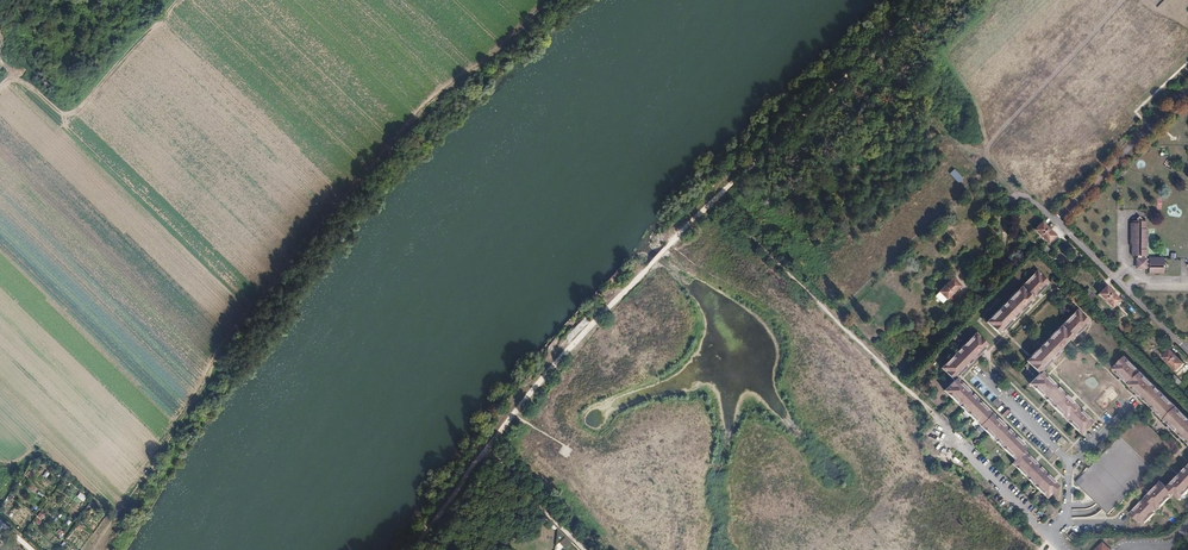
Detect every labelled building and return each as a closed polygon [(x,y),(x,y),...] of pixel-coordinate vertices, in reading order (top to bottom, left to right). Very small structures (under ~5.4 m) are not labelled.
[(954,169),(953,170),(949,166),(946,169),(959,183),(963,179),(954,169)] [(1041,221),(1033,229),(1047,243),(1055,234),(1041,221)] [(1146,243),(1146,233),(1146,228),(1145,228),(1144,221),(1142,221),(1132,221),(1130,221),(1130,222),(1129,222),(1129,239),(1129,243),(1130,243),(1130,256),(1135,256),(1136,258),(1134,258),(1135,262),(1136,263),(1140,267),(1140,269),(1145,269),(1145,267),(1147,267),(1147,273),(1162,273),(1162,272),(1162,270),(1167,265),(1162,260),(1162,257),(1147,257),(1147,259),(1146,259),(1145,258),(1145,256),(1147,256),(1147,249),(1145,249),(1145,243),(1146,243)] [(1042,255),(1049,249),(1045,245),(1039,251),(1042,255)] [(1025,306),(1023,304),(1027,301),(1028,303),(1035,295),(1034,294),(1037,290),(1039,292),(1048,282),(1037,272),(1032,276),(1030,275),(1024,281),(1026,283),(1017,292),(1015,290),(1013,293),(1009,297),(1010,299),(1005,304),(1003,302),(1000,306),(1001,307),(997,312),(996,310),(989,317),(991,319),(985,324),(996,335),(1000,331),(999,329),(1002,326),(1003,328),(1025,306)] [(937,290),(945,298),(959,284),(951,276),(937,290)] [(1105,285),(1097,293),(1111,307),(1119,299),(1105,285)] [(1085,297),(1091,291),(1087,288),(1081,294),(1085,297)] [(1089,302),(1095,295),(1091,292),(1085,298),(1088,301),(1089,302)] [(1063,344),(1067,340),(1069,342),(1075,335),(1074,333),(1077,330),(1079,332),(1088,322),(1077,311),(1072,316),(1071,314),(1064,320),(1066,322),(1061,327),(1056,332),(1054,330),(1048,337),(1050,339),(1045,343),(1043,341),(1040,345),(1042,347),(1037,352),(1035,350),(1029,356),(1031,358),(1026,363),(1037,374),(1034,376),(1029,382),(1034,387),(1032,389),(1038,395),(1040,393),(1045,398),(1043,400),(1047,403),(1049,401),(1053,406),(1052,408),(1058,414),(1060,412),(1065,417),(1070,423),(1068,425),(1074,431),(1076,429),(1081,433),(1092,422),(1082,412),(1080,414),(1077,411),(1079,409),(1072,402),(1070,404),(1067,401),(1069,399),(1055,385),(1046,377),(1044,379),(1041,376),(1043,374),(1040,371),(1047,364),(1045,362),(1049,359),(1050,360),(1065,346),(1063,344)] [(1041,495),(1043,493),(1046,497),(1057,486),(1054,483),(1052,485),(1049,482),(1051,480),(1035,464),(1034,466),(1030,463),(1032,461),(1022,451),(1025,448),(1022,444),(1020,446),(1017,442),(1018,441),(1003,426),(1001,427),(998,424),(1000,422),(987,410),(986,409),(984,411),(981,408),(983,406),(967,390),(966,392),(962,389),(964,387),(954,378),(960,372),(958,371),(961,368),(963,369),(979,352),(978,351),(981,347),(983,349),(986,345),(975,334),(970,339),(968,337),(962,344),(964,345),(960,350),(958,348),(954,352),(956,354),(952,358),(950,356),(944,363),(945,365),(941,369),(952,380),(943,389),(949,394),(947,396),(953,402),(954,400),(960,405),(958,407),(961,410),(963,408),(968,413),(966,415),(972,421),(974,419),(984,429),(982,431),(988,437),(990,435),(995,440),(993,442),(997,445),(999,443),(1003,448),(1001,450),(1008,456),(1010,454),(1015,459),(1013,461),(1011,463),(1017,468),(1015,470),(1021,476),(1023,474),(1028,479),(1026,481),(1030,484),(1032,482),(1037,487),(1035,489),(1041,495)] [(1169,350),(1161,358),(1175,372),(1183,364),(1169,350)] [(1172,427),(1171,428),(1174,431),(1175,430),(1180,435),(1179,436),(1182,439),(1183,438),(1187,442),(1187,420),(1123,356),(1112,367),(1117,372),(1116,374),(1119,377),(1121,376),(1123,378),(1128,383),(1134,388),(1132,390),(1135,393),(1137,392),(1145,400),(1143,401),(1146,404),(1148,403),(1153,408),(1156,411),(1155,413),(1158,415),(1159,414),(1164,419),(1169,424),(1172,427)] [(1037,374),(1026,363),(1023,365),(1025,367),(1024,370),(1027,369),(1027,373),(1030,373),(1030,376),(1033,375),(1034,376),(1037,374)] [(1170,384),(1176,378),(1173,375),(1167,380),(1170,384)] [(1145,400),(1137,392),(1135,393),(1136,394),(1143,401),(1145,400)] [(1108,412),(1102,418),(1106,422),(1112,416),(1108,412)] [(1074,483),(1094,502),(1098,507),(1106,514),(1110,510),(1170,449),(1160,439),(1153,432),(1150,429),(1138,417),(1079,478),(1074,483)] [(984,429),(974,419),(972,421),(982,431),(984,429)] [(947,438),(940,431),(935,436),(942,443),(947,438)] [(1187,465),(1177,475),(1179,477),(1176,480),(1175,478),(1165,488),(1159,482),(1149,492),(1151,493),(1148,497),(1146,495),(1139,502),(1141,504),(1138,506),(1136,505),(1127,515),(1138,526),(1143,521),(1145,522),(1151,516),(1149,514),(1154,509),(1159,505),(1161,506),(1168,499),(1166,497),(1170,494),(1172,495),(1176,499),(1181,494),(1182,496),(1187,490),(1187,489),(1187,488),(1187,487),(1187,466),(1187,465)] [(79,493),(76,498),(84,501),(86,496),(79,493)] [(25,518),(27,515),(20,509),(18,512),(25,518)] [(1071,532),(1067,537),(1073,542),(1077,538),(1071,532)] [(1108,536),(1095,549),(1108,549),(1115,543),(1108,536)]
